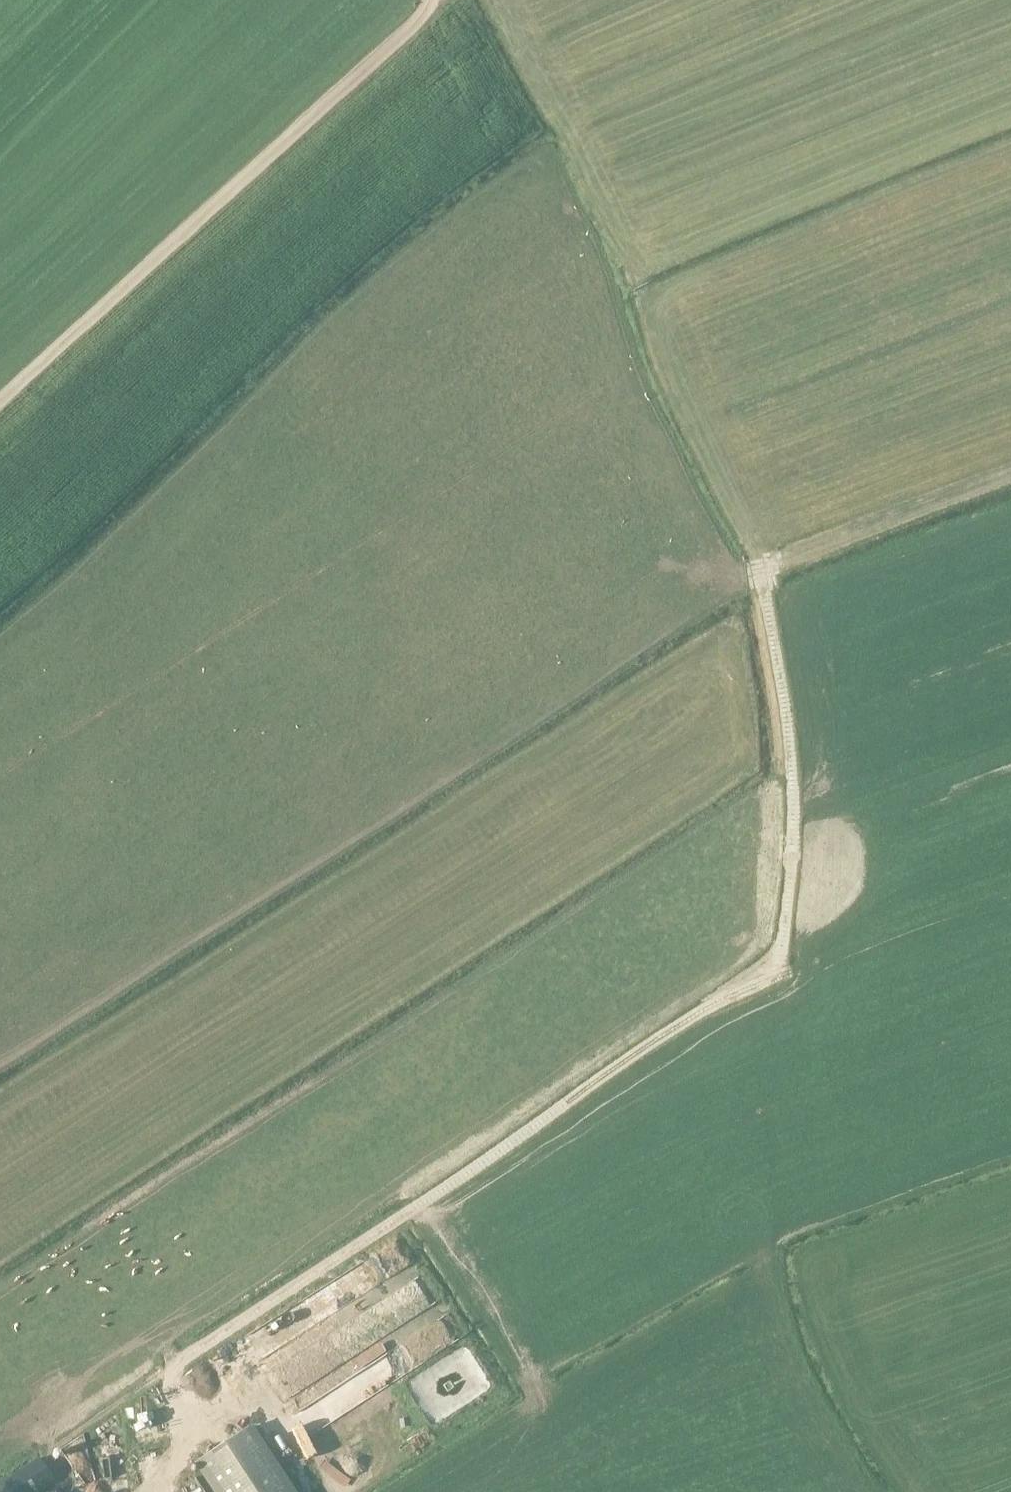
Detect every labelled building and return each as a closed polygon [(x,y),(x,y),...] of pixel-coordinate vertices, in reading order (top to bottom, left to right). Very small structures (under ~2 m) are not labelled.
[(136,1462),(158,1460),(150,1386),(128,1389),(136,1462)] [(194,1465),(212,1491),(295,1491),(252,1426),(194,1465)] [(0,1487),(0,1491),(39,1491),(54,1482),(39,1460),(0,1487)] [(69,1481),(74,1474),(64,1466),(56,1478),(71,1490),(75,1485),(69,1481)] [(187,1491),(206,1491),(194,1473),(180,1481),(187,1491)]
